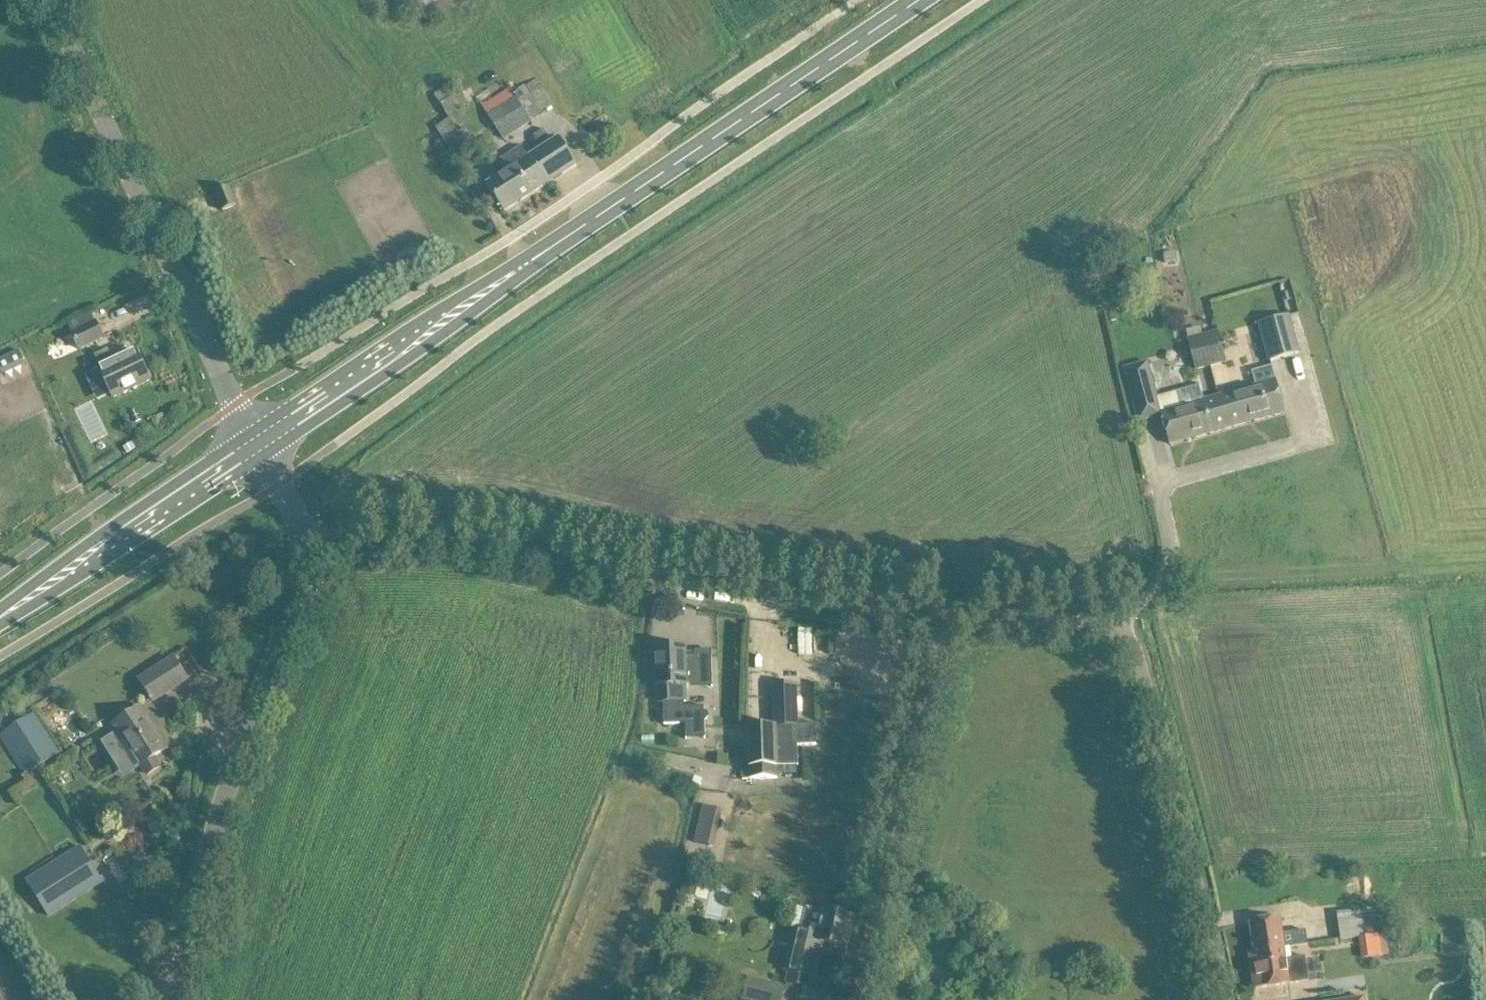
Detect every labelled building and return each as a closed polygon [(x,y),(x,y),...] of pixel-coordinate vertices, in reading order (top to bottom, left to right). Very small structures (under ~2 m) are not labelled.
[(516,91),(533,117),(553,103),(536,78),(516,91)] [(467,101),(461,89),(440,101),(446,113),(467,101)] [(530,121),(510,89),(483,106),(502,138),(530,121)] [(465,173),(479,164),(449,118),(435,127),(465,173)] [(577,165),(566,148),(559,137),(529,157),(522,146),(501,160),(508,171),(487,185),(493,195),(504,212),(577,165)] [(223,211),(236,205),(229,186),(215,192),(223,211)] [(103,338),(95,321),(91,313),(68,324),(80,349),(103,338)] [(1258,323),(1269,361),(1300,352),(1289,314),(1258,323)] [(1224,332),(1187,340),(1195,370),(1231,361),(1224,332)] [(8,347),(12,356),(22,352),(23,354),(36,348),(31,336),(8,347)] [(114,397),(150,380),(136,351),(114,361),(108,349),(95,355),(101,368),(100,368),(114,397)] [(28,361),(34,373),(41,369),(36,358),(28,361)] [(1133,401),(1157,394),(1148,361),(1124,368),(1133,401)] [(1286,411),(1277,381),(1275,374),(1261,378),(1262,385),(1236,392),(1220,396),(1215,381),(1199,385),(1203,401),(1213,432),(1286,411)] [(1169,444),(1213,432),(1203,401),(1199,385),(1186,389),(1190,404),(1180,407),(1161,413),(1169,444)] [(684,647),(657,648),(659,702),(663,702),(664,725),(687,724),(687,735),(703,735),(702,707),(686,707),(685,685),(691,684),(691,678),(713,678),(712,650),(696,650),(696,656),(685,661),(684,647)] [(179,652),(191,674),(198,670),(186,648),(179,652)] [(187,679),(174,658),(140,680),(149,694),(147,696),(150,699),(152,698),(153,700),(187,679)] [(141,708),(114,725),(139,766),(141,764),(147,774),(159,766),(154,757),(167,749),(141,708)] [(53,758),(37,734),(27,717),(7,730),(33,771),(53,758)] [(793,745),(816,744),(816,725),(793,725),(793,745)] [(741,779),(777,778),(776,726),(748,727),(749,768),(741,768),(741,779)] [(696,843),(709,846),(718,809),(704,806),(696,843)] [(27,881),(49,916),(103,882),(81,847),(27,881)] [(695,847),(693,856),(703,858),(704,848),(695,847)] [(853,918),(807,907),(797,904),(792,927),(802,929),(801,932),(794,931),(784,971),(788,971),(786,981),(806,986),(809,976),(813,978),(822,941),(846,947),(853,918)] [(1374,912),(1360,914),(1360,909),(1337,913),(1341,939),(1363,936),(1364,938),(1377,936),(1379,954),(1395,952),(1392,932),(1397,931),(1396,923),(1376,926),(1374,912)] [(1255,989),(1275,986),(1309,981),(1305,956),(1291,958),(1290,948),(1308,945),(1306,930),(1282,934),(1280,917),(1250,922),(1254,951),(1249,952),(1255,989)] [(764,983),(749,979),(744,999),(750,999),(781,999),(784,987),(764,983)]
